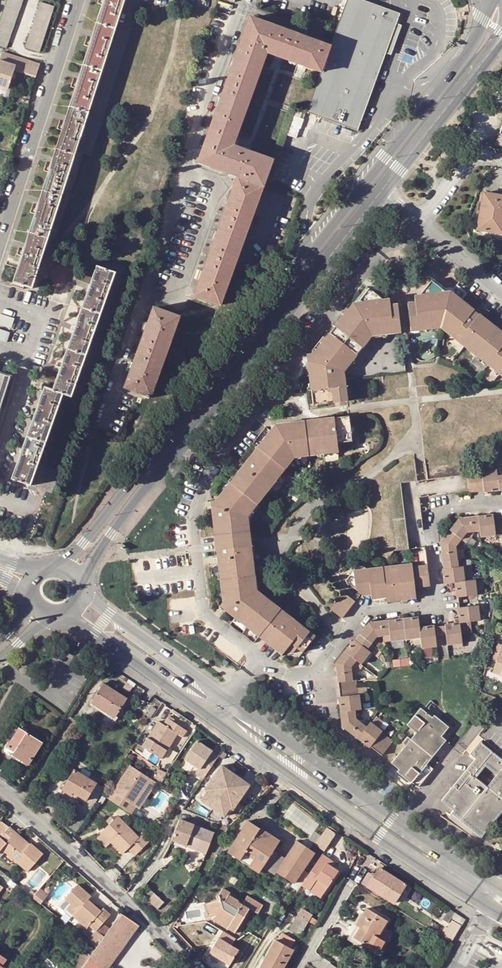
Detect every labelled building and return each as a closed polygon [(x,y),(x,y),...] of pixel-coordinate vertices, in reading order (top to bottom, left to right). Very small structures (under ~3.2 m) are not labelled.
[(22,0),(7,0),(0,19),(0,46),(3,47),(5,48),(22,0)] [(101,6),(95,24),(114,31),(124,0),(103,0),(101,6)] [(321,73),(306,113),(357,131),(399,14),(370,4),(358,0),(346,0),(336,31),(330,47),(321,73)] [(39,52),(53,6),(40,2),(25,47),(39,52)] [(272,161),(291,108),(305,68),(321,73),(330,47),(289,33),(248,18),(239,44),(225,84),(210,125),(197,163),(237,177),(263,186),(272,161)] [(88,47),(82,67),(101,73),(114,31),(95,24),(90,39),(88,47)] [(14,69),(35,76),(39,64),(27,60),(1,51),(0,56),(0,86),(7,88),(11,78),(13,78),(14,76),(11,75),(14,69)] [(75,89),(69,108),(87,114),(101,73),(82,67),(77,81),(75,89)] [(61,131),(55,150),(74,156),(87,114),(69,108),(64,123),(61,131)] [(48,173),(42,192),(61,198),(74,156),(55,150),(51,165),(48,173)] [(194,297),(220,306),(235,266),(249,226),(263,186),(237,177),(223,217),(208,257),(194,297)] [(38,206),(29,233),(47,240),(61,198),(42,192),(38,206)] [(482,200),(483,200),(478,230),(501,235),(501,195),(483,192),(482,200)] [(477,199),(471,229),(478,230),(483,200),(482,200),(477,199)] [(31,290),(47,240),(29,233),(23,250),(21,257),(13,284),(31,290)] [(95,265),(53,393),(64,396),(72,399),(114,271),(95,265)] [(439,328),(460,301),(432,279),(419,295),(418,296),(412,297),(413,303),(406,304),(409,331),(423,330),(439,328)] [(345,401),(343,379),(404,372),(399,332),(396,305),(389,306),(388,300),(382,300),(365,287),(306,362),(311,405),(345,401)] [(439,328),(501,377),(501,334),(460,301),(439,328)] [(178,317),(153,308),(139,347),(124,388),(150,398),(164,357),(178,317)] [(14,317),(0,313),(0,315),(0,324),(11,327),(14,317)] [(0,374),(0,412),(11,378),(0,374)] [(34,487),(64,396),(53,393),(45,390),(15,481),(34,487)] [(236,418),(242,410),(235,404),(228,412),(236,418)] [(246,515),(291,457),(336,451),(336,443),(350,442),(348,424),(347,415),(335,417),(274,425),(210,506),(222,609),(245,626),(281,653),(286,647),(292,652),(296,646),(302,651),(314,636),(254,590),(246,515)] [(471,463),(450,466),(425,468),(426,480),(472,475),(471,463)] [(416,481),(416,468),(398,470),(400,482),(416,481)] [(400,482),(398,470),(386,472),(387,483),(400,482)] [(483,493),(497,491),(496,476),(495,470),(480,472),(480,474),(483,491),(483,493)] [(483,491),(480,474),(472,475),(474,492),(483,491)] [(394,549),(394,550),(407,549),(400,482),(387,483),(394,549)] [(495,534),(494,533),(492,515),(492,514),(477,515),(479,530),(479,536),(495,534)] [(500,514),(492,515),(494,533),(501,532),(500,514)] [(460,516),(449,530),(460,539),(466,531),(479,530),(477,515),(462,517),(460,516)] [(440,544),(441,552),(455,550),(455,546),(460,539),(449,530),(438,542),(440,544)] [(441,552),(443,568),(458,566),(455,550),(441,552)] [(411,563),(352,570),(345,581),(362,594),(370,593),(371,597),(385,596),(385,600),(416,597),(414,586),(429,585),(426,564),(411,566),(411,563)] [(444,583),(460,581),(464,580),(462,565),(458,566),(443,568),(442,568),(444,583)] [(460,581),(462,596),(477,594),(475,579),(464,580),(460,581)] [(341,617),(354,600),(343,591),(329,607),(341,617)] [(480,619),(478,605),(457,607),(459,622),(470,620),(480,619)] [(405,639),(420,637),(419,626),(417,616),(404,617),(405,639)] [(391,640),(405,639),(404,617),(388,619),(390,634),(391,640)] [(376,636),(390,634),(388,619),(371,621),(369,620),(358,633),(371,643),(376,636)] [(470,620),(459,622),(461,633),(471,632),(470,620)] [(462,643),(461,633),(459,622),(444,624),(444,625),(445,634),(446,644),(462,643)] [(436,646),(435,635),(434,626),(434,625),(419,626),(420,637),(421,648),(436,646)] [(435,635),(445,634),(444,625),(434,626),(435,635)] [(344,650),(356,660),(359,663),(360,664),(369,653),(370,651),(367,649),(370,644),(371,643),(358,633),(344,650)] [(491,659),(497,661),(501,644),(497,643),(491,659)] [(367,649),(370,651),(369,653),(373,656),(378,649),(370,644),(367,649)] [(501,676),(501,644),(497,661),(493,673),(501,676)] [(350,666),(356,660),(344,650),(334,662),(337,664),(338,681),(352,679),(351,673),(350,666)] [(359,663),(356,660),(350,666),(351,673),(359,663)] [(123,687),(129,692),(133,686),(127,681),(123,687)] [(128,697),(104,682),(92,701),(107,711),(108,710),(116,715),(128,697)] [(339,695),(356,693),(356,689),(356,686),(338,687),(339,695)] [(356,693),(339,695),(338,695),(340,710),(354,709),(360,708),(359,696),(358,693),(356,693)] [(410,782),(416,787),(432,768),(426,763),(445,739),(440,735),(447,727),(435,716),(432,719),(418,707),(407,721),(417,729),(409,738),(407,736),(401,743),(404,745),(391,763),(412,780),(410,782)] [(154,715),(151,719),(158,724),(160,721),(165,724),(169,717),(157,709),(156,711),(154,715)] [(354,709),(340,710),(341,728),(344,728),(351,734),(356,738),(366,726),(360,721),(356,718),(354,709)] [(165,724),(160,721),(158,724),(144,746),(163,758),(170,747),(179,734),(183,738),(188,730),(169,717),(165,724)] [(370,721),(366,726),(356,738),(368,747),(369,746),(380,732),(382,730),(379,728),(383,723),(375,717),(371,722),(370,721)] [(19,726),(7,744),(15,749),(14,751),(30,761),(43,742),(19,726)] [(386,736),(380,732),(369,746),(375,751),(381,755),(392,741),(386,736)] [(199,768),(195,774),(202,778),(216,755),(209,751),(210,750),(195,740),(183,759),(199,768)] [(479,741),(469,753),(475,758),(442,798),(442,800),(452,810),(455,807),(463,813),(459,819),(480,836),(501,809),(501,760),(479,741)] [(175,750),(170,747),(163,758),(168,762),(175,750)] [(58,766),(53,762),(47,771),(52,774),(58,766)] [(205,787),(208,789),(202,798),(225,813),(231,805),(234,807),(252,783),(222,762),(205,787)] [(129,814),(134,808),(131,806),(151,780),(132,765),(112,790),(118,795),(113,802),(129,814)] [(168,772),(159,767),(159,773),(165,776),(168,772)] [(80,772),(74,768),(62,788),(72,793),(73,792),(86,800),(87,798),(94,802),(104,787),(97,782),(99,779),(82,769),(80,772)] [(159,776),(156,780),(163,785),(165,781),(159,776)] [(158,785),(151,780),(131,806),(134,808),(138,811),(158,785)] [(45,788),(39,785),(37,791),(42,794),(45,788)] [(463,813),(455,807),(452,810),(450,812),(459,819),(463,813)] [(145,830),(140,837),(117,816),(102,831),(109,838),(124,852),(128,847),(135,853),(152,837),(145,830)] [(2,849),(28,872),(43,854),(31,843),(30,844),(27,847),(14,835),(16,832),(0,818),(0,851),(2,849)] [(214,832),(180,818),(172,838),(206,852),(214,832)] [(248,819),(228,851),(259,871),(262,866),(273,849),(279,839),(248,819)] [(77,820),(70,830),(75,834),(82,824),(77,820)] [(324,850),(336,833),(328,828),(316,845),(324,850)] [(107,841),(109,838),(102,831),(99,834),(107,841)] [(14,835),(27,847),(30,844),(16,832),(14,835)] [(286,857),(277,870),(294,881),(303,868),(315,851),(298,840),(286,857)] [(497,853),(501,849),(496,844),(492,848),(497,853)] [(277,870),(286,857),(273,849),(262,866),(274,874),(277,870)] [(309,872),(303,883),(310,888),(313,883),(324,891),(339,870),(328,862),(331,857),(323,852),(309,872)] [(377,867),(373,874),(366,886),(393,902),(405,884),(377,867)] [(303,868),(294,881),(300,886),(303,883),(309,872),(303,868)] [(368,871),(361,883),(366,886),(373,874),(368,871)] [(238,882),(232,878),(229,883),(235,887),(238,882)] [(324,891),(313,883),(310,888),(322,896),(324,891)] [(91,896),(77,884),(65,898),(70,902),(77,909),(72,915),(86,927),(88,924),(96,930),(109,914),(102,908),(100,911),(88,900),(91,896)] [(219,898),(209,902),(215,916),(236,929),(250,907),(259,912),(263,904),(248,895),(243,903),(239,900),(240,899),(230,893),(231,891),(224,887),(220,894),(218,895),(219,898)] [(154,896),(148,890),(141,897),(147,902),(154,896)] [(72,915),(77,909),(70,902),(65,909),(72,915)] [(234,932),(236,929),(215,916),(209,902),(207,903),(212,918),(234,932)] [(382,927),(386,919),(366,908),(358,921),(361,923),(359,926),(354,936),(370,946),(372,944),(379,948),(385,938),(378,933),(382,927)] [(448,922),(450,918),(454,912),(449,908),(442,919),(448,922)] [(450,918),(461,925),(465,919),(454,912),(450,918)] [(136,925),(120,913),(103,937),(95,948),(93,951),(90,956),(81,967),(106,967),(136,925)] [(289,928),(300,934),(307,922),(296,916),(289,928)] [(382,927),(378,933),(385,938),(389,932),(382,927)] [(231,945),(235,937),(219,929),(207,953),(231,965),(239,949),(231,945)] [(455,936),(444,929),(440,935),(451,942),(455,936)] [(87,942),(89,944),(98,933),(95,931),(87,942)] [(98,933),(89,944),(95,948),(103,937),(98,933)] [(293,949),(290,947),(295,940),(282,933),(278,940),(276,939),(259,967),(283,967),(293,949)] [(486,933),(483,940),(480,945),(501,957),(501,955),(501,941),(486,933)] [(86,946),(83,951),(90,956),(93,951),(86,946)] [(83,951),(71,967),(73,967),(81,967),(90,956),(83,951)]
